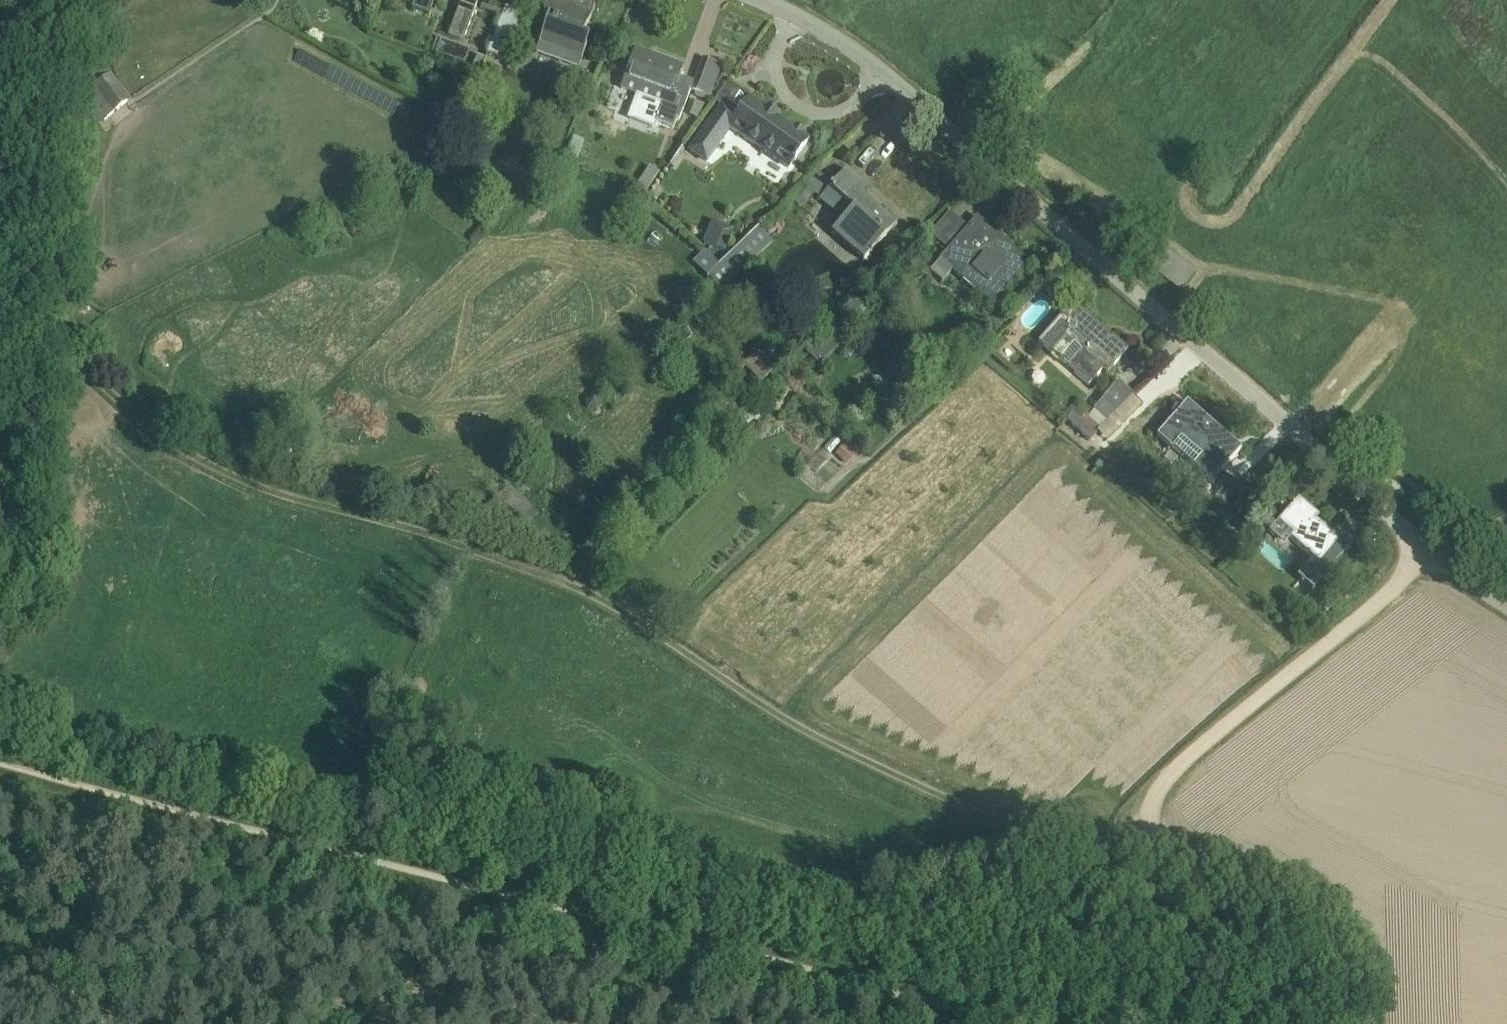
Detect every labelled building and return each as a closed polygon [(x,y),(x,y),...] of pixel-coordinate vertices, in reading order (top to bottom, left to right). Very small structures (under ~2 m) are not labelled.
[(415,4),(414,7),(429,12),(433,1),(433,0),(416,0),(415,4)] [(449,35),(464,41),(479,0),(461,0),(449,35)] [(535,52),(578,68),(591,31),(587,29),(589,22),(596,3),(587,0),(582,0),(581,5),(568,0),(561,0),(558,10),(546,6),(544,10),(547,12),(535,52)] [(501,16),(503,12),(483,5),(481,9),(501,16)] [(523,13),(506,5),(503,12),(501,16),(488,53),(503,59),(523,13)] [(679,119),(693,84),(678,79),(683,67),(636,50),(621,88),(656,101),(649,119),(673,128),(677,118),(679,119)] [(478,58),(475,67),(478,68),(484,70),(487,61),(478,58)] [(97,121),(125,100),(107,76),(79,96),(97,121)] [(737,116),(722,105),(690,149),(709,163),(734,129),(788,167),(808,140),(801,135),(803,133),(796,128),(794,131),(749,99),(737,116)] [(695,102),(690,115),(699,119),(704,106),(695,102)] [(566,155),(576,160),(584,141),(574,137),(566,155)] [(634,186),(644,193),(659,171),(649,164),(634,186)] [(805,182),(820,196),(832,182),(817,169),(805,182)] [(867,188),(846,169),(822,202),(844,222),(833,233),(865,262),(896,224),(862,194),(867,188)] [(1001,238),(977,218),(941,258),(993,304),(1028,262),(1013,249),(1010,253),(997,242),(1001,238)] [(733,229),(711,221),(703,243),(725,252),(733,229)] [(709,277),(720,289),(761,252),(750,240),(709,277)] [(694,262),(709,277),(721,266),(706,251),(694,262)] [(684,288),(678,296),(685,302),(691,307),(698,299),(684,288)] [(1102,369),(1106,374),(1128,349),(1073,302),(1038,341),(1052,353),(1066,337),(1082,351),(1068,367),(1088,385),(1102,369)] [(826,330),(805,352),(818,365),(840,343),(826,330)] [(772,369),(763,360),(751,372),(760,381),(772,369)] [(1095,429),(1129,395),(1116,383),(1092,413),(1084,422),(1090,427),(1091,426),(1095,429)] [(1241,449),(1187,402),(1157,436),(1171,448),(1195,467),(1214,483),(1241,449)] [(1081,419),(1089,410),(1081,404),(1073,413),(1081,419)] [(757,433),(767,422),(758,415),(749,426),(757,433)] [(856,454),(845,444),(842,448),(836,454),(847,464),(853,458),(856,454)] [(1214,483),(1208,490),(1225,503),(1240,484),(1224,471),(1214,483)] [(514,528),(533,507),(509,485),(488,505),(491,509),(487,513),(502,525),(506,521),(514,528)] [(1314,513),(1298,499),(1275,525),(1269,532),(1283,545),(1290,538),(1316,561),(1300,579),(1312,591),(1352,545),(1339,534),(1335,538),(1310,516),(1314,513)]
